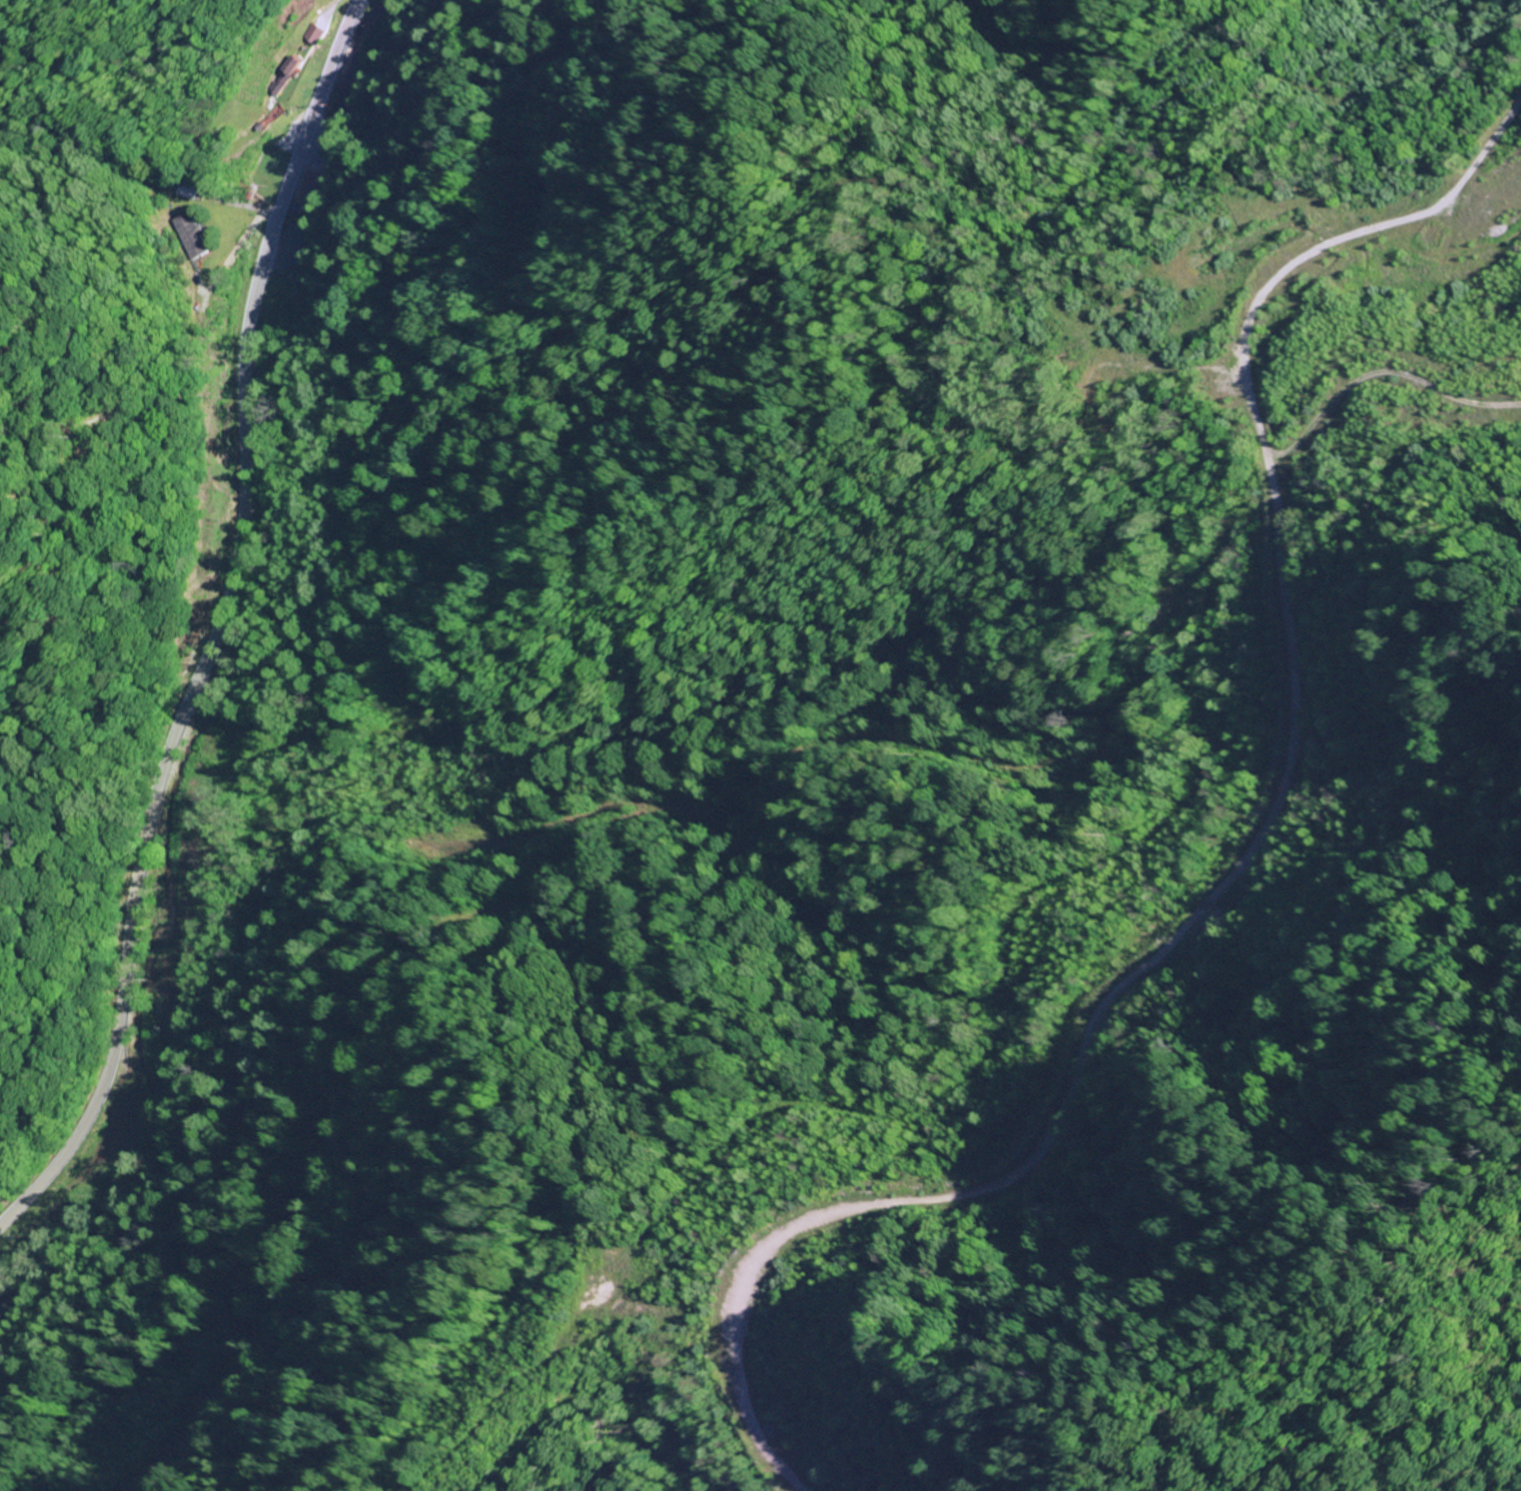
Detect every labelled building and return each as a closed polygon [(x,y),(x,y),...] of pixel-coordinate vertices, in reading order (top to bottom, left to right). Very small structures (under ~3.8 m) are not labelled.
[(301,60),(290,54),(268,92),(279,99),(301,60)] [(173,195),(192,201),(197,185),(178,179),(173,195)] [(172,220),(189,262),(211,253),(193,211),(172,220)]
